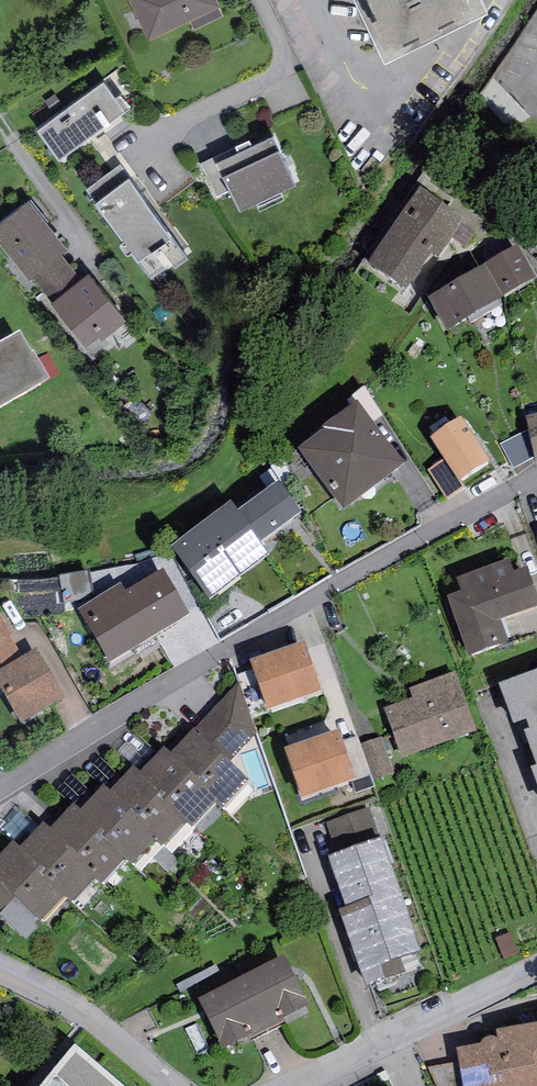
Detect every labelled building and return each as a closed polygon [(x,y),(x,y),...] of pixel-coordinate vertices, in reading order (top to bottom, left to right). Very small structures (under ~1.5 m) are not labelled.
[(149,29),(209,0),(135,0),(149,29)] [(384,18),(391,14),(393,20),(418,8),(420,13),(442,3),(441,0),(375,0),(384,18)] [(58,153),(125,104),(104,75),(36,124),(58,153)] [(231,184),(239,201),(296,174),(273,127),(219,153),(217,153),(231,184)] [(217,153),(219,153),(218,151),(201,158),(217,191),(231,184),(217,153)] [(120,159),(86,185),(152,271),(186,245),(120,159)] [(421,187),(368,263),(406,288),(430,253),(439,259),(467,219),(421,187)] [(0,216),(0,236),(49,297),(79,273),(58,248),(67,241),(28,193),(0,216)] [(518,243),(485,262),(503,294),(536,276),(518,243)] [(485,262),(427,297),(447,331),(467,319),(470,324),(502,304),(499,298),(504,296),(503,294),(485,262)] [(79,273),(49,297),(39,305),(76,352),(127,312),(89,265),(79,273)] [(20,330),(0,342),(0,407),(50,378),(33,349),(31,350),(20,330)] [(357,401),(297,447),(344,508),(404,463),(357,401)] [(526,416),(535,463),(536,462),(536,413),(526,416)] [(495,475),(457,419),(427,439),(441,459),(424,470),(446,502),(461,492),(464,496),(495,475)] [(279,479),(238,509),(261,541),(302,512),(279,479)] [(238,509),(231,500),(170,546),(209,597),(269,551),(261,541),(238,509)] [(456,577),(461,591),(448,596),(469,655),(509,640),(502,619),(536,606),(536,594),(527,566),(513,570),(509,558),(456,577)] [(122,583),(77,609),(109,662),(191,614),(163,568),(126,590),(122,583)] [(60,573),(64,602),(93,598),(89,569),(60,573)] [(9,635),(12,634),(0,614),(0,640),(9,635)] [(0,640),(0,670),(22,656),(9,635),(0,640)] [(249,660),(267,710),(322,691),(304,641),(249,660)] [(21,723),(66,695),(37,647),(22,656),(0,670),(0,688),(21,723)] [(498,682),(513,723),(521,720),(536,765),(531,767),(536,783),(536,668),(498,682)] [(456,672),(409,688),(412,697),(383,708),(401,757),(477,731),(456,672)] [(196,727),(228,761),(257,735),(238,683),(196,727)] [(228,761),(196,727),(170,751),(218,801),(215,804),(220,809),(248,783),(228,761)] [(285,747),(302,798),(356,780),(339,729),(285,747)] [(365,737),(350,741),(363,780),(377,776),(365,737)] [(369,744),(382,782),(400,776),(387,738),(369,744)] [(218,801),(170,751),(165,746),(140,770),(164,794),(161,798),(185,822),(190,828),(215,804),(218,801)] [(164,794),(140,770),(134,764),(109,789),(159,837),(155,841),(162,847),(185,822),(161,798),(164,794)] [(159,837),(109,789),(104,784),(80,809),(103,832),(100,836),(125,860),(131,866),(155,841),(159,837)] [(103,832),(80,809),(75,804),(50,828),(98,877),(95,880),(99,885),(125,860),(100,836),(103,832)] [(98,877),(50,828),(45,822),(19,847),(67,897),(72,902),(95,880),(98,877)] [(381,837),(328,855),(346,906),(340,908),(366,985),(405,972),(400,957),(421,950),(381,837)] [(19,847),(13,842),(0,854),(0,915),(1,915),(17,899),(41,922),(67,897),(19,847)] [(284,954),(240,977),(266,1027),(310,1004),(284,954)] [(222,1049),(266,1027),(240,977),(197,999),(222,1049)] [(456,1047),(459,1062),(463,1085),(536,1085),(536,1021),(496,1029),(497,1038),(494,1036),(490,1036),(485,1038),(481,1041),(480,1043),(456,1047)] [(74,1044),(40,1085),(125,1085),(74,1044)] [(459,1062),(429,1068),(437,1085),(463,1085),(459,1062)]
